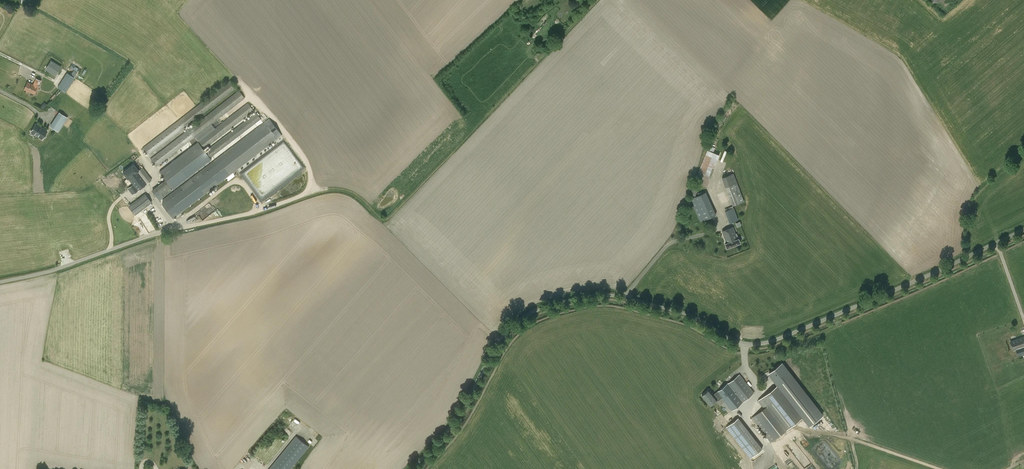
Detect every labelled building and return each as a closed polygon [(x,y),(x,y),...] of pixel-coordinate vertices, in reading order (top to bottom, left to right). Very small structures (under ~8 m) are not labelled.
[(36,4),(30,2),(30,3),(24,0),(23,3),(29,5),(28,6),(34,8),(34,7),(35,8),(36,6),(35,5),(36,4)] [(51,61),(48,67),(52,69),(50,72),(55,75),(60,67),(51,61)] [(67,72),(57,87),(65,92),(75,77),(67,72)] [(36,78),(35,81),(33,84),(27,82),(24,89),(27,90),(25,94),(29,96),(31,92),(34,93),(37,86),(38,87),(40,83),(41,80),(36,78)] [(148,155),(236,87),(230,80),(142,148),(148,155)] [(187,130),(178,137),(150,159),(156,166),(184,145),(194,138),(244,98),(239,90),(187,130)] [(247,103),(197,142),(160,171),(166,179),(151,190),(158,198),(174,185),(181,179),(210,158),(260,118),(247,103)] [(58,132),(68,117),(59,112),(49,126),(58,132)] [(162,200),(162,203),(166,209),(173,218),(282,135),(269,119),(264,123),(204,168),(180,186),(162,200)] [(42,140),(48,131),(36,123),(30,132),(42,140)] [(707,149),(690,194),(696,196),(700,185),(707,187),(720,155),(714,152),(716,147),(710,145),(708,150),(707,149)] [(142,167),(138,170),(135,167),(125,176),(128,180),(130,183),(131,182),(133,184),(125,190),(130,197),(136,193),(135,192),(152,180),(142,167)] [(744,201),(737,182),(734,173),(722,177),(726,187),(733,205),(744,201)] [(704,220),(716,215),(710,201),(706,192),(696,196),(693,197),(690,199),(691,201),(701,222),(704,220)] [(135,215),(152,202),(145,193),(128,206),(135,215)] [(734,207),(725,211),(729,223),(739,219),(734,207)] [(737,233),(735,234),(733,227),(722,231),(727,243),(725,244),(727,248),(740,243),(738,239),(737,239),(739,238),(737,233)] [(1023,347),(1023,339),(1023,337),(1010,342),(1014,351),(1015,350),(1014,347),(1017,346),(1017,347),(1018,347),(1019,349),(1023,347)] [(1019,349),(1018,347),(1017,347),(1017,346),(1014,347),(1015,350),(1017,349),(1019,355),(1023,354),(1023,347),(1019,349)] [(771,442),(803,416),(809,423),(818,417),(783,370),(773,378),(777,384),(757,400),(764,409),(752,418),(771,442)] [(728,382),(715,392),(716,393),(714,395),(716,399),(720,396),(721,398),(732,411),(753,394),(738,375),(728,383),(728,382)] [(715,392),(713,395),(709,390),(703,395),(711,405),(717,400),(718,401),(721,398),(720,396),(716,399),(714,395),(716,393),(715,392)] [(763,448),(757,441),(738,417),(726,428),(744,451),(750,458),(763,448)] [(309,447),(296,436),(269,468),(291,468),(309,447)]
